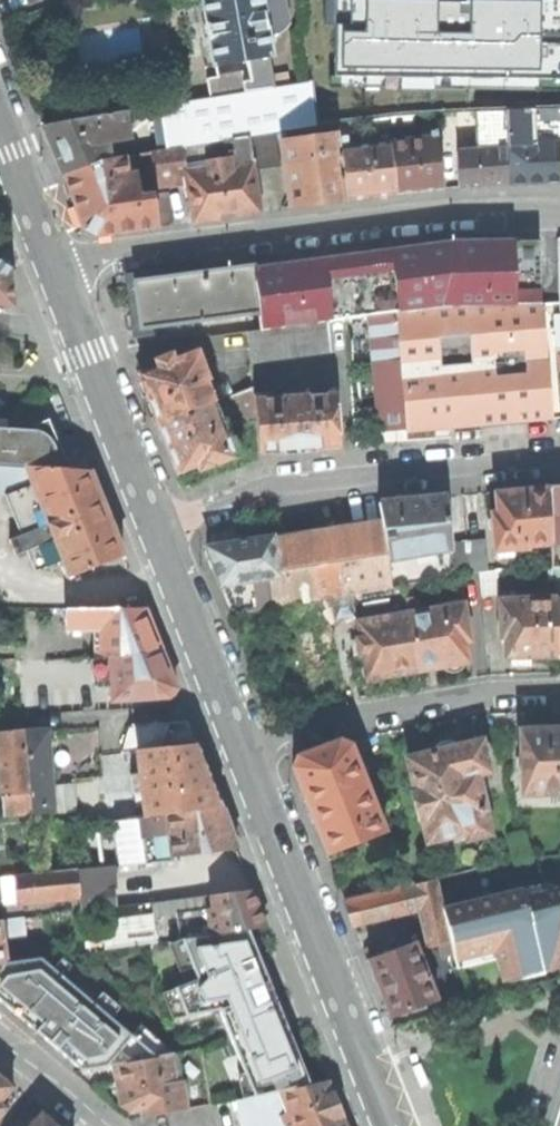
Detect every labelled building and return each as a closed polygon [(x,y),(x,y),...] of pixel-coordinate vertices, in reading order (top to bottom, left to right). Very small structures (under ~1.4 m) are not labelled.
[(205,67),(248,60),(267,57),(271,56),(268,36),(262,0),(193,0),(199,33),(205,67)] [(268,36),(280,34),(289,24),(285,0),(262,0),(268,36)] [(325,24),(335,24),(335,76),(559,78),(559,0),(325,0),(325,24)] [(271,88),(267,57),(248,60),(250,80),(243,81),(245,92),(271,88)] [(208,78),(210,98),(245,92),(243,81),(242,72),(208,78)] [(159,106),(167,149),(182,147),(248,137),(276,132),(314,126),(309,82),(271,88),(245,92),(210,98),(159,106)] [(522,129),(552,128),(552,143),(559,143),(559,108),(521,110),(522,129)] [(467,151),(507,148),(506,134),(505,110),(478,112),(480,141),(467,142),(467,151)] [(506,134),(522,133),(522,129),(521,110),(505,110),(506,134)] [(52,149),(62,175),(100,162),(108,160),(103,143),(124,137),(119,114),(43,126),(52,149)] [(429,127),(436,126),(435,114),(421,115),(422,128),(429,127)] [(331,136),(338,135),(337,123),(329,124),(331,136)] [(430,138),(389,143),(395,194),(419,192),(444,188),(436,126),(429,127),(430,138)] [(281,166),(276,132),(248,137),(253,170),(281,166)] [(509,184),(532,182),(559,180),(559,143),(552,143),(523,145),(522,133),(506,134),(507,148),(509,184)] [(284,142),(291,207),(319,203),(346,200),(338,137),(338,135),(331,136),(284,142)] [(338,137),(346,200),(371,197),(395,194),(389,143),(347,148),(346,136),(338,137)] [(227,218),(260,213),(253,170),(248,137),(182,147),(186,173),(193,223),(227,218)] [(162,177),(186,173),(182,147),(167,149),(150,152),(153,176),(162,174),(162,177)] [(509,184),(507,148),(467,151),(465,151),(467,187),(486,186),(509,184)] [(83,228),(94,236),(156,228),(152,197),(152,196),(139,197),(135,174),(126,175),(123,156),(108,160),(100,162),(62,175),(73,203),(83,228)] [(152,197),(156,228),(173,225),(169,195),(152,197)] [(13,308),(11,284),(9,269),(0,263),(0,306),(13,308)] [(442,306),(397,312),(406,429),(407,432),(504,423),(551,419),(541,304),(442,306)] [(369,316),(378,431),(406,429),(397,312),(369,316)] [(330,350),(327,321),(260,329),(248,331),(250,360),(330,350)] [(158,422),(212,402),(204,381),(207,380),(196,352),(173,360),(170,354),(154,360),(156,366),(139,373),(148,397),(158,422)] [(253,394),(252,387),(233,394),(236,426),(255,420),(253,394)] [(255,420),(258,453),(298,449),(338,446),(333,388),(316,390),(316,396),(272,399),(271,393),(253,394),(255,420)] [(67,470),(58,447),(39,398),(27,405),(21,417),(19,424),(6,423),(7,420),(0,419),(0,466),(24,467),(67,470)] [(197,465),(199,471),(214,466),(214,464),(233,457),(212,402),(158,422),(167,446),(177,473),(197,465)] [(5,496),(31,485),(24,467),(0,466),(0,495),(5,496)] [(31,485),(5,496),(20,535),(9,539),(15,555),(27,551),(35,571),(62,561),(68,577),(122,555),(106,515),(88,471),(67,470),(24,467),(31,485)] [(547,491),(551,545),(551,567),(551,570),(556,569),(559,569),(559,489),(547,491)] [(551,545),(547,491),(526,492),(526,490),(509,491),(495,492),(497,513),(492,514),(495,551),(529,549),(529,546),(551,545)] [(383,522),(388,559),(452,550),(451,542),(444,495),(409,501),(380,505),(383,522)] [(273,539),(285,605),(332,597),(352,594),(393,588),(393,586),(388,559),(383,522),(273,539)] [(233,614),(285,605),(273,539),(273,537),(207,548),(220,581),(233,614)] [(467,541),(470,574),(481,572),(487,571),(484,539),(467,541)] [(453,577),(470,574),(467,541),(451,542),(452,550),(453,577)] [(487,571),(481,572),(482,594),(497,593),(496,571),(487,571)] [(403,586),(406,599),(418,597),(416,584),(403,586)] [(387,603),(406,601),(406,599),(403,586),(393,588),(352,594),(356,616),(389,611),(387,603)] [(356,616),(352,594),(332,597),(336,620),(356,616)] [(406,599),(406,601),(408,613),(420,611),(418,597),(406,599)] [(545,658),(558,658),(556,600),(556,598),(499,599),(500,637),(505,637),(506,659),(509,659),(510,661),(516,663),(526,663),(533,661),(535,659),(545,658)] [(459,671),(463,668),(465,664),(468,664),(464,642),(469,641),(463,603),(420,611),(408,613),(418,670),(427,669),(438,667),(439,668),(443,668),(445,671),(448,673),(455,672),(459,671)] [(109,656),(160,652),(152,631),(144,609),(65,610),(66,629),(96,629),(96,657),(109,656)] [(400,673),(418,670),(408,613),(357,622),(360,638),(356,638),(359,657),(363,656),(364,664),(361,667),(361,670),(361,674),(363,678),(366,681),(369,683),(374,683),(379,682),(382,679),(385,676),(400,673)] [(169,696),(174,688),(167,669),(160,652),(109,656),(113,700),(169,696)] [(152,749),(196,744),(188,722),(150,725),(152,749)] [(152,749),(150,725),(129,726),(122,751),(137,750),(152,749)] [(520,729),(521,751),(518,752),(519,772),(522,772),(522,794),(559,793),(559,728),(555,728),(545,728),(545,725),(522,726),(522,729),(520,729)] [(24,732),(31,815),(53,813),(51,785),(47,730),(36,731),(24,732)] [(31,815),(24,732),(10,733),(0,734),(0,779),(3,817),(31,815)] [(307,805),(325,852),(383,830),(366,787),(359,789),(356,779),(362,776),(350,745),(340,740),(297,756),(292,766),(307,805)] [(422,816),(428,840),(465,831),(466,839),(490,833),(476,772),(488,769),(481,740),(460,745),(430,752),(418,755),(408,758),(416,790),(413,791),(419,817),(422,816)] [(430,751),(430,752),(460,745),(459,744),(455,745),(453,744),(451,742),(447,741),(442,742),(438,744),(434,747),(433,750),(430,751)] [(135,794),(138,818),(167,815),(221,809),(209,776),(196,744),(152,749),(137,750),(140,773),(142,793),(135,794)] [(142,793),(140,773),(130,774),(132,791),(132,794),(135,794),(142,793)] [(74,784),(51,785),(53,813),(76,811),(74,784)] [(103,794),(104,802),(106,822),(114,821),(138,818),(135,794),(132,794),(132,791),(103,794)] [(173,857),(236,850),(229,829),(221,809),(167,815),(170,833),(173,857)] [(140,836),(170,833),(167,815),(138,818),(140,836)] [(140,836),(138,818),(114,821),(120,865),(143,862),(140,836)] [(99,910),(114,908),(110,867),(81,870),(76,870),(79,897),(81,911),(99,910)] [(71,898),(79,897),(76,870),(16,876),(17,892),(18,903),(71,898)] [(16,876),(0,878),(0,893),(17,892),(16,876)] [(345,903),(355,926),(419,910),(428,947),(450,941),(441,908),(434,881),(414,886),(345,903)] [(526,891),(546,971),(559,968),(559,884),(526,891)] [(525,887),(441,908),(450,941),(455,964),(497,954),(504,982),(546,971),(526,891),(525,887)] [(212,909),(216,934),(249,930),(266,928),(257,906),(251,890),(215,894),(217,908),(212,909)] [(176,913),(181,939),(216,934),(212,909),(217,908),(215,894),(174,900),(176,913)] [(81,911),(79,897),(71,898),(73,912),(81,911)] [(152,903),(152,915),(176,913),(174,900),(152,903)] [(101,922),(104,949),(156,942),(152,915),(101,922)] [(279,1092),(310,1085),(299,1056),(249,930),(216,934),(181,939),(197,979),(175,988),(186,1016),(219,1010),(254,1096),(279,1092)] [(380,990),(391,1018),(438,1000),(415,943),(369,962),(380,990)] [(81,1070),(111,1065),(156,1057),(42,959),(6,962),(0,963),(0,1001),(26,1023),(81,1070)] [(185,1110),(173,1054),(156,1057),(111,1065),(115,1087),(119,1104),(129,1112),(146,1109),(148,1117),(185,1110)] [(421,1063),(413,1067),(422,1086),(430,1082),(421,1063)] [(13,1099),(6,1094),(13,1086),(0,1075),(0,1114),(13,1099)] [(279,1092),(293,1125),(344,1125),(326,1081),(310,1085),(279,1092)] [(279,1092),(254,1096),(238,1100),(243,1125),(293,1125),(279,1092)] [(28,1125),(58,1125),(56,1124),(41,1111),(28,1125)]
